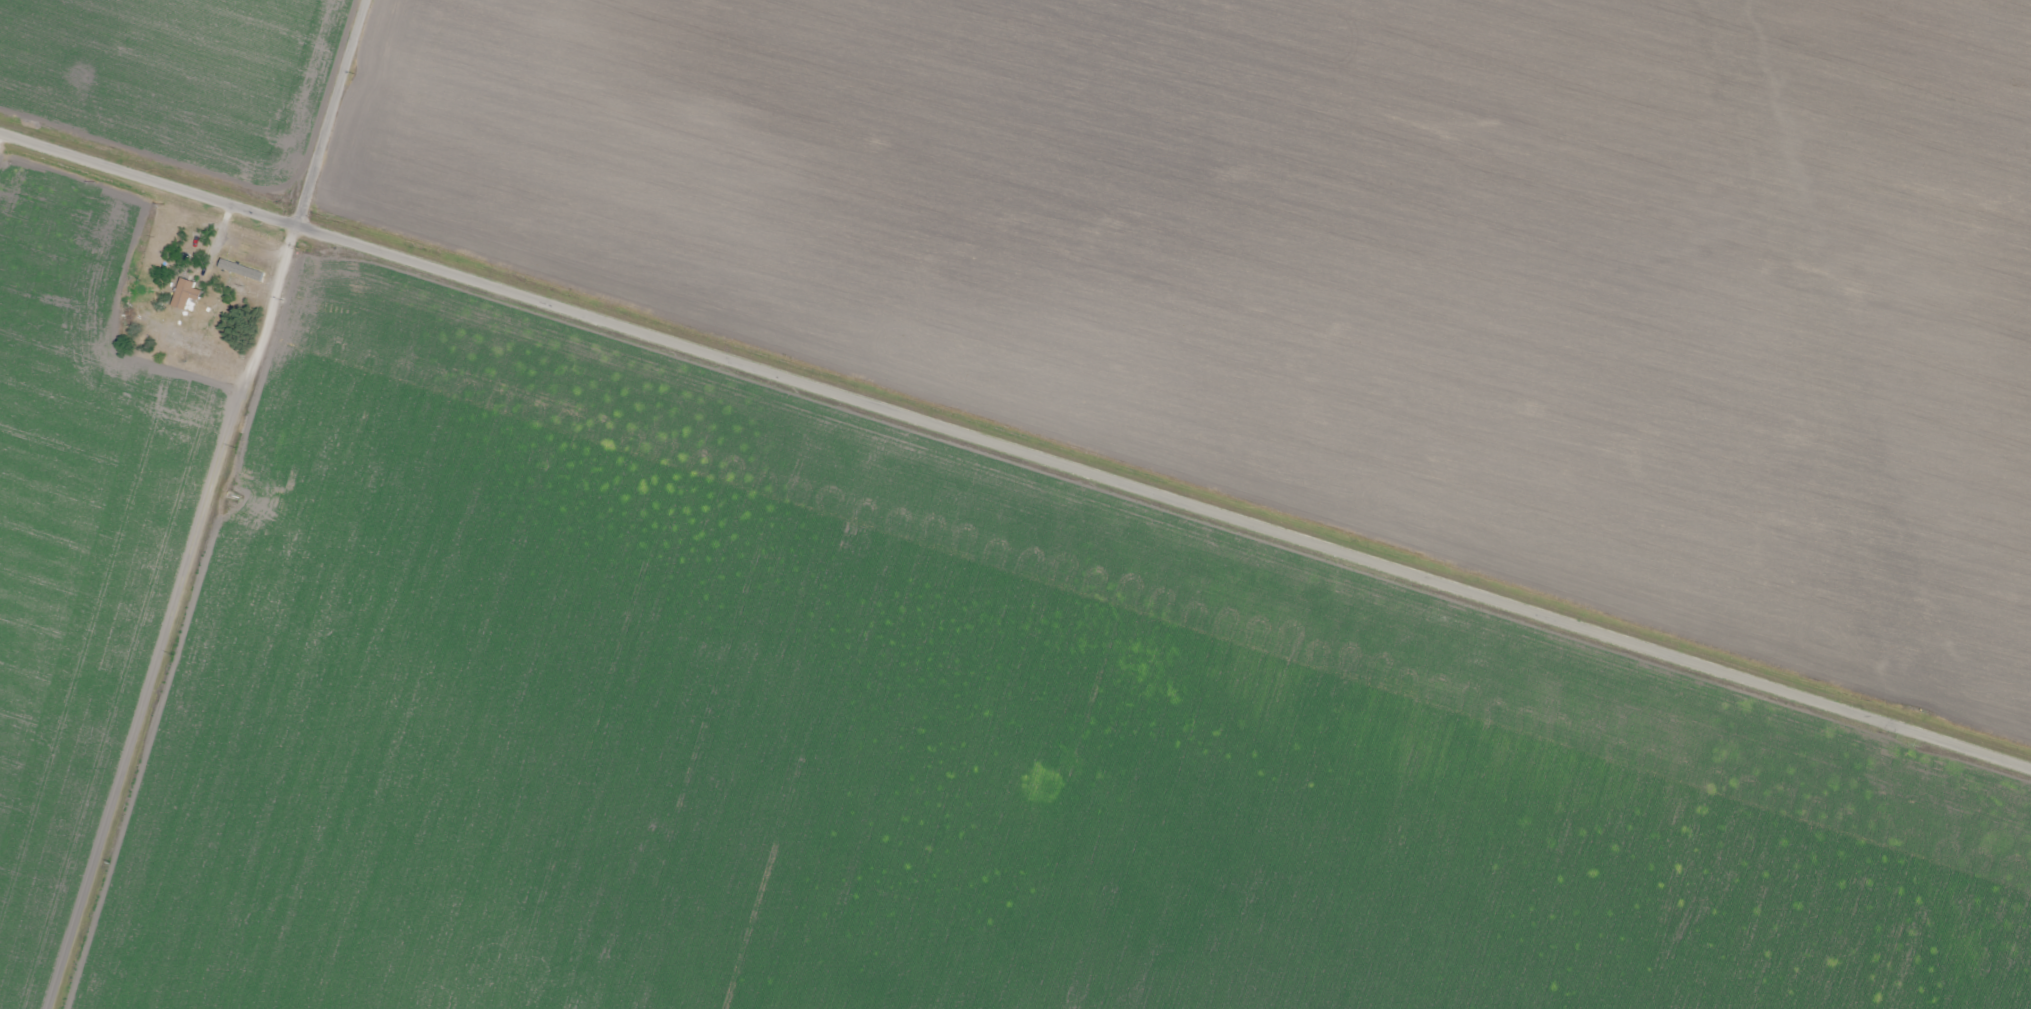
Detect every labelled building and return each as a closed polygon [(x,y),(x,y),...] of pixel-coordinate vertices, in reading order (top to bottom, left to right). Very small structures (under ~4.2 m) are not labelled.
[(198,300),(203,284),(181,277),(171,306),(186,311),(190,298),(198,300)] [(716,680),(726,684),(734,668),(723,663),(716,680)]
